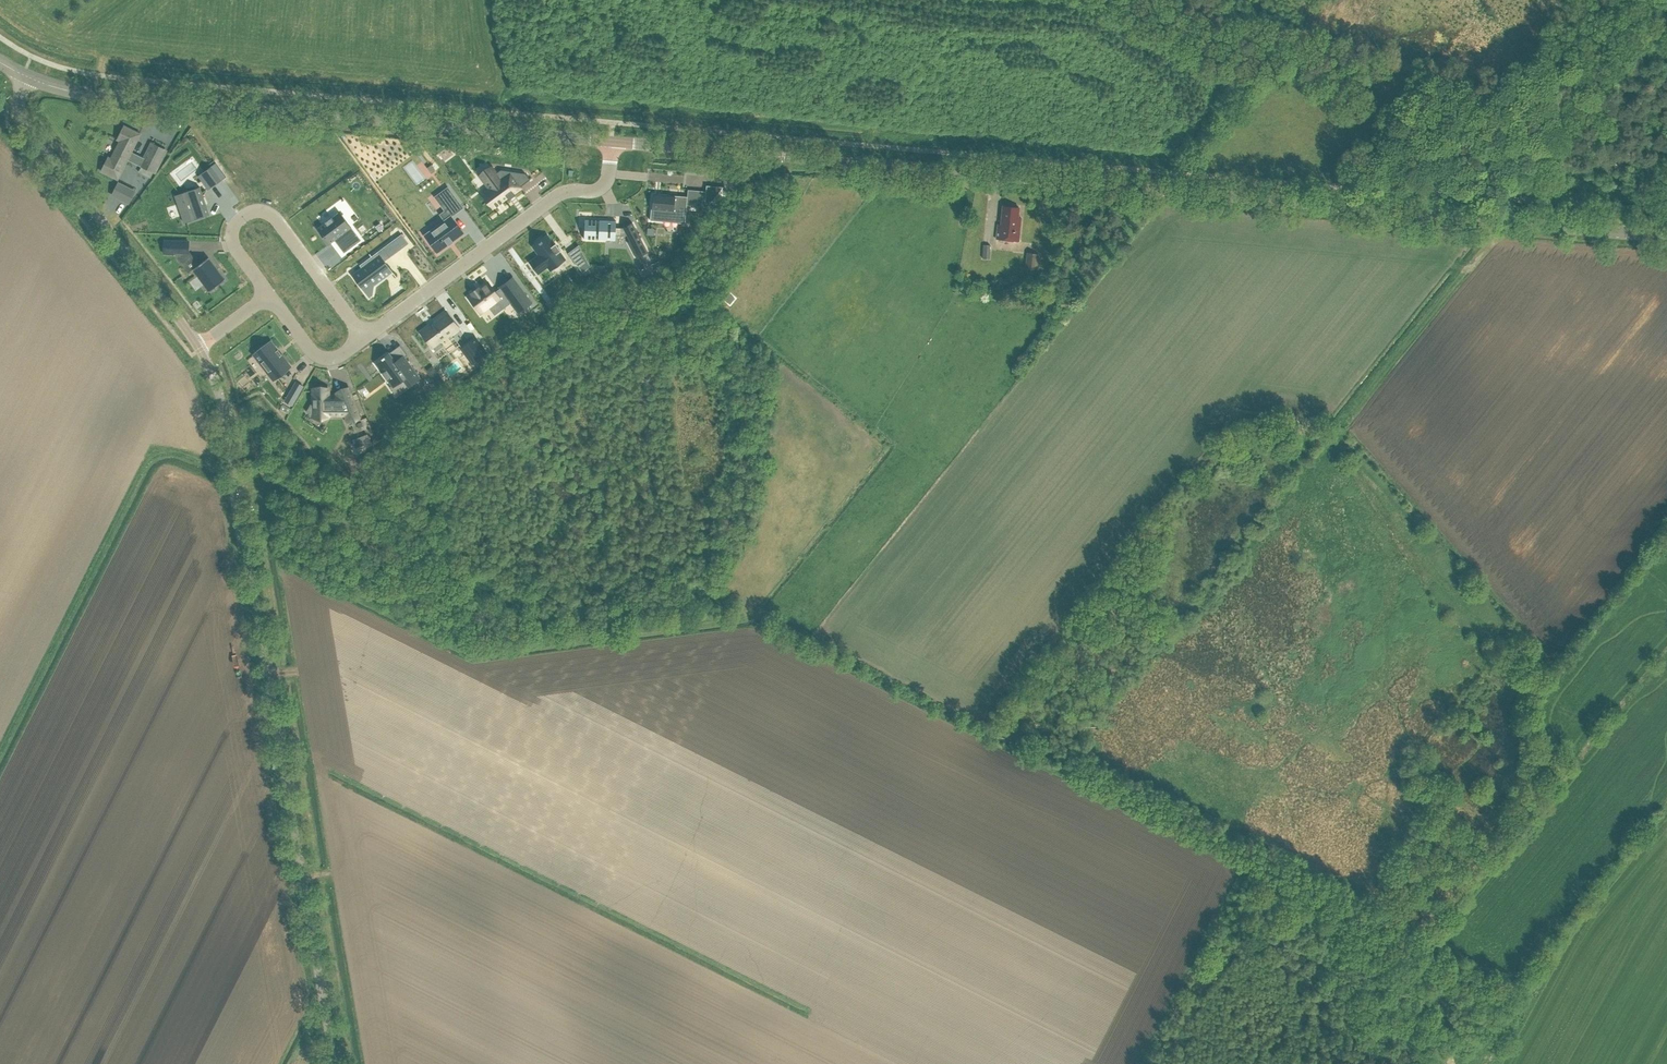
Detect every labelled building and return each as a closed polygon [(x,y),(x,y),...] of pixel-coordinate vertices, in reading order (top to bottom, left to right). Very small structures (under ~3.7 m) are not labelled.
[(141,133),(133,129),(125,125),(118,138),(121,140),(111,157),(109,156),(101,170),(118,178),(141,133)] [(163,157),(166,150),(152,143),(148,150),(149,150),(140,167),(154,174),(163,157)] [(490,168),(480,175),(485,181),(489,187),(490,189),(483,194),(485,196),(487,199),(492,205),(493,207),(494,208),(508,198),(509,200),(515,195),(513,192),(520,187),(530,179),(526,173),(501,170),(496,174),(491,167),(490,168)] [(205,170),(198,176),(208,190),(215,185),(205,170)] [(120,196),(119,198),(128,202),(134,189),(126,185),(124,188),(124,189),(122,191),(120,196)] [(706,192),(705,203),(709,204),(723,187),(707,185),(706,192)] [(200,186),(175,195),(184,223),(209,214),(200,186)] [(424,234),(437,252),(463,233),(450,216),(462,207),(447,186),(439,192),(450,206),(444,210),(439,214),(444,220),(424,234)] [(650,218),(650,220),(652,220),(666,221),(666,219),(678,220),(679,212),(685,213),(686,205),(686,201),(687,198),(687,197),(686,196),(686,197),(659,194),(659,197),(653,197),(651,219),(650,218)] [(1019,241),(1022,218),(1019,217),(1020,207),(1002,205),(1000,225),(997,225),(996,239),(1019,241)] [(339,211),(317,228),(329,245),(335,240),(343,234),(353,246),(354,245),(353,244),(359,240),(359,241),(361,240),(339,211)] [(585,220),(584,239),(606,240),(613,240),(615,240),(615,239),(615,235),(627,236),(629,241),(627,241),(635,256),(636,256),(646,250),(647,250),(632,222),(623,227),(623,228),(615,228),(615,222),(615,221),(585,220)] [(401,234),(395,239),(402,248),(409,243),(401,234)] [(534,247),(538,253),(540,255),(530,262),(538,273),(548,266),(551,270),(565,260),(565,259),(559,252),(561,251),(556,243),(554,245),(548,236),(534,247)] [(164,240),(164,253),(175,254),(183,265),(194,258),(188,250),(188,241),(164,240)] [(1036,270),(1038,254),(1027,253),(1025,268),(1036,270)] [(361,268),(351,275),(369,298),(373,295),(374,286),(376,277),(389,267),(385,261),(379,254),(375,257),(361,268)] [(585,257),(580,261),(579,261),(578,262),(577,263),(583,272),(591,266),(585,257)] [(209,258),(193,270),(210,292),(226,280),(209,258)] [(473,294),(468,297),(480,313),(489,307),(500,298),(500,297),(505,293),(511,302),(519,312),(531,303),(512,278),(501,286),(500,287),(500,288),(495,292),(489,282),(482,287),(479,289),(478,288),(471,292),(473,294)] [(1022,313),(1030,321),(1037,315),(1029,307),(1022,313)] [(434,322),(421,332),(428,341),(435,351),(443,345),(441,342),(451,335),(459,329),(446,311),(433,321),(434,322)] [(475,337),(459,349),(471,365),(487,354),(475,337)] [(271,341),(253,354),(273,380),(291,367),(271,341)] [(382,359),(376,363),(383,372),(382,373),(387,380),(388,379),(392,385),(393,386),(401,380),(403,378),(408,385),(410,384),(411,384),(411,383),(419,377),(404,357),(403,356),(396,362),(389,353),(385,357),(384,356),(382,358),(382,359)] [(296,382),(285,401),(292,405),(303,386),(296,382)] [(313,402),(307,412),(314,416),(313,418),(329,418),(329,416),(343,416),(345,415),(348,421),(360,416),(354,400),(349,389),(337,394),(338,396),(329,396),(329,389),(313,389),(313,402)]
